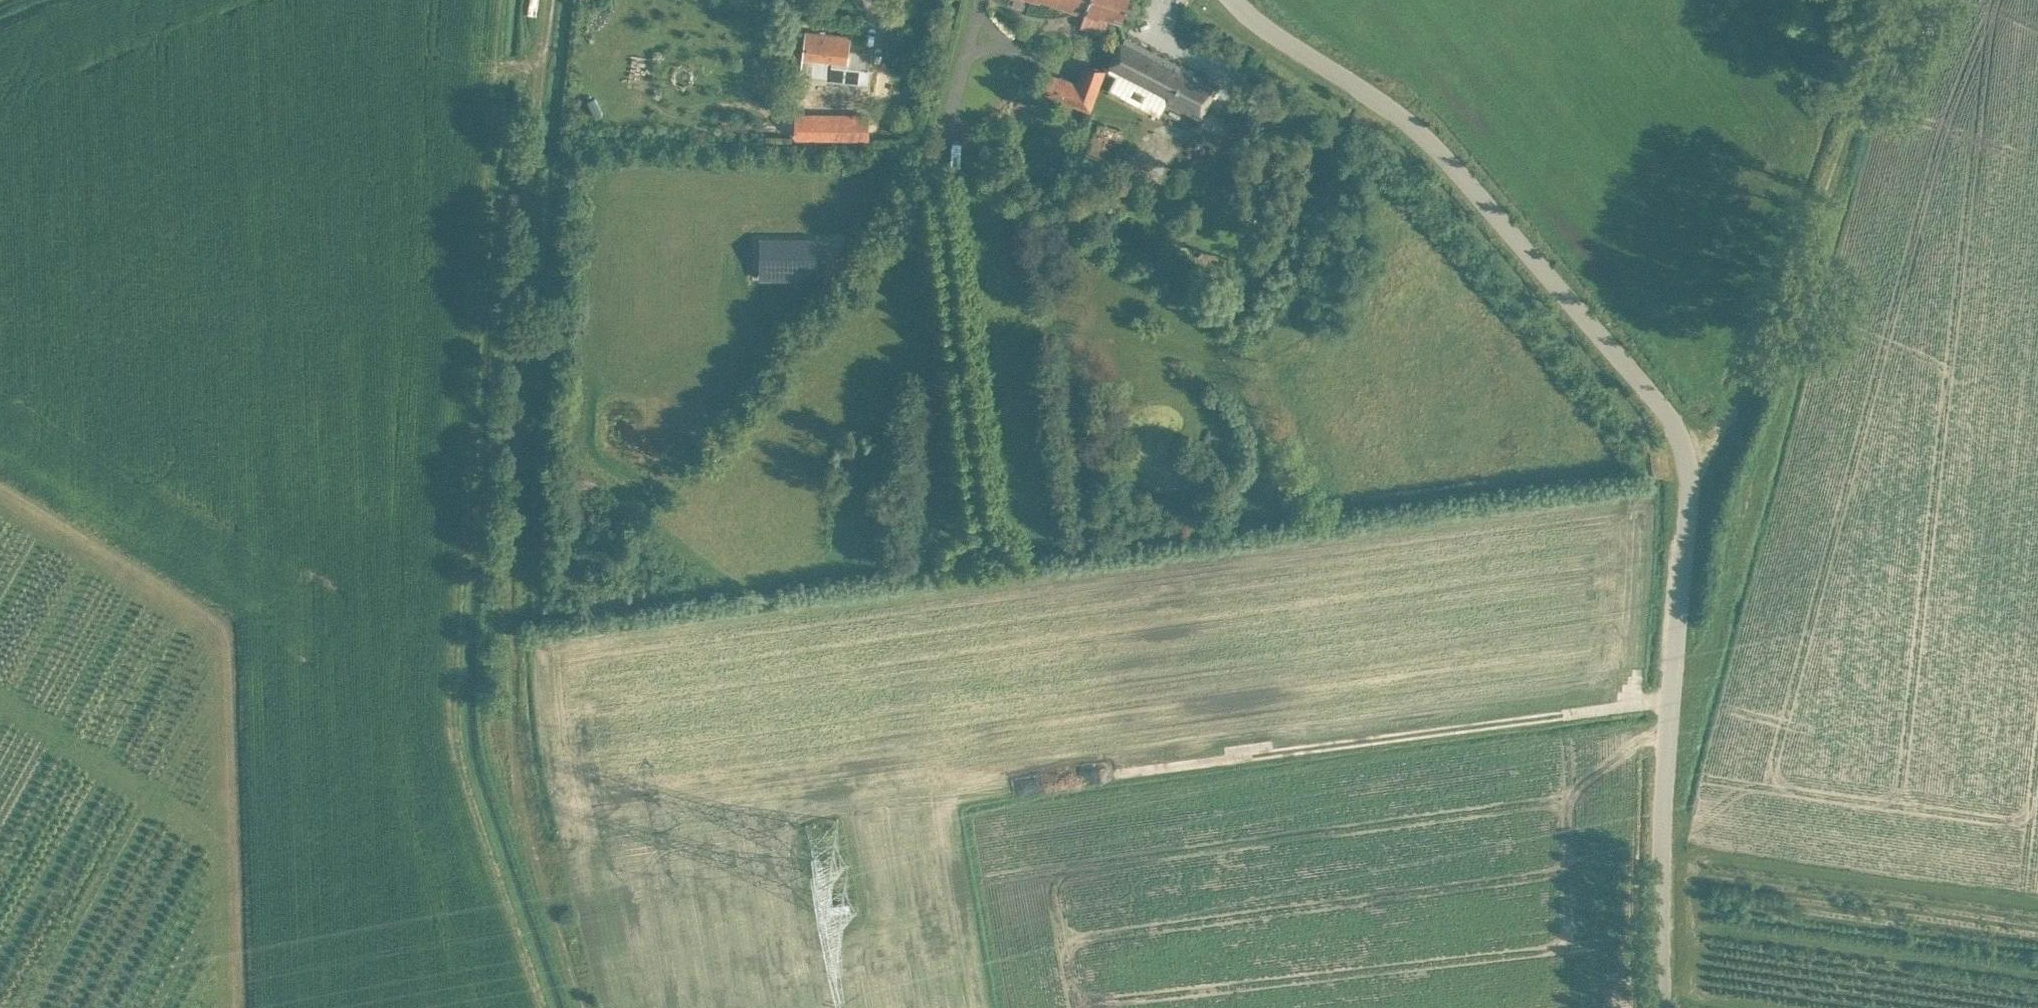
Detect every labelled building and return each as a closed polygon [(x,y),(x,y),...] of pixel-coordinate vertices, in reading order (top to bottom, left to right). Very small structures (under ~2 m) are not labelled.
[(1084,13),(1086,8),(1121,20),(1128,0),(1045,0),(1084,13)] [(870,53),(848,50),(850,35),(807,30),(801,74),(867,82),(870,53)] [(1126,36),(1108,69),(1199,116),(1216,83),(1126,36)] [(1074,78),(1048,70),(1041,91),(1090,109),(1106,68),(1081,59),(1074,78)] [(855,113),(855,109),(794,108),(793,137),(875,138),(875,109),(864,109),(864,113),(855,113)] [(761,237),(761,265),(793,266),(793,276),(817,276),(817,237),(761,237)]
